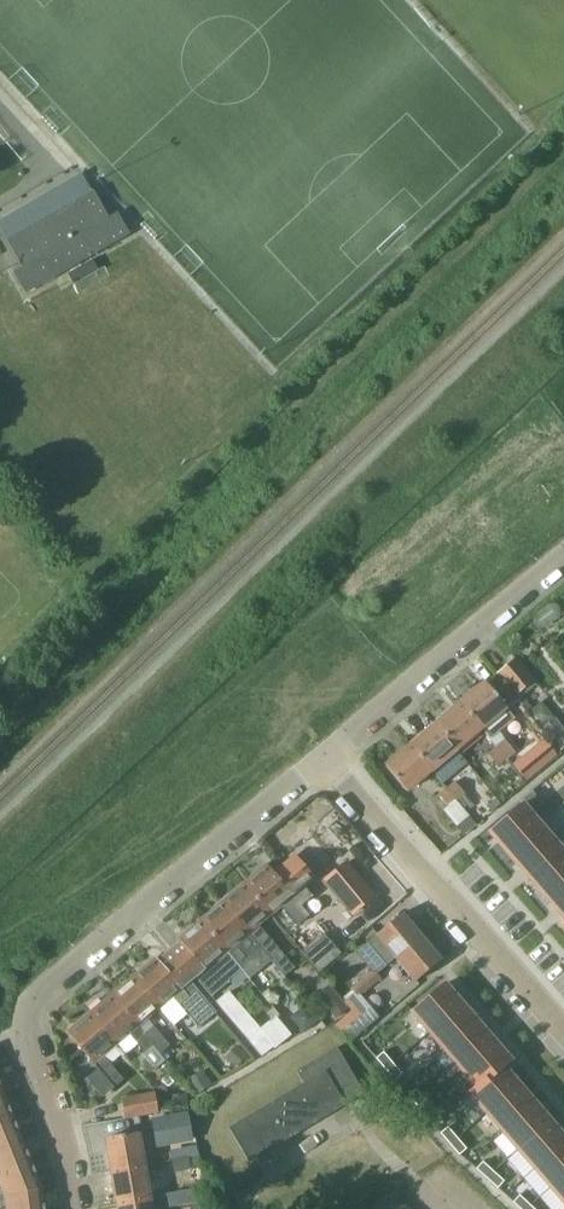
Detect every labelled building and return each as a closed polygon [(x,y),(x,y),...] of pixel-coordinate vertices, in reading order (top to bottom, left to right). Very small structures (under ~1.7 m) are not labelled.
[(129,236),(117,216),(110,220),(95,195),(60,215),(55,206),(46,212),(51,221),(10,245),(24,270),(15,275),(27,295),(129,236)] [(497,673),(515,696),(533,681),(514,658),(497,673)] [(485,683),(460,704),(481,729),(506,708),(485,683)] [(481,729),(460,704),(436,725),(456,750),(481,729)] [(555,718),(542,729),(561,752),(563,749),(563,729),(555,718)] [(436,725),(411,746),(431,771),(456,750),(436,725)] [(497,748),(506,759),(514,752),(505,741),(497,748)] [(544,743),(512,768),(526,784),(557,759),(544,743)] [(385,767),(406,792),(431,771),(411,746),(385,767)] [(488,754),(498,766),(506,759),(497,748),(488,754)] [(454,782),(446,788),(457,801),(465,795),(454,782)] [(438,795),(448,809),(457,801),(446,788),(438,795)] [(522,805),(490,833),(507,853),(539,825),(522,805)] [(539,825),(507,853),(524,873),(557,845),(539,825)] [(524,873),(541,893),(563,874),(563,854),(557,845),(524,873)] [(268,865),(245,883),(270,914),(281,905),(290,915),(312,897),(303,887),(312,880),(293,857),(274,873),(268,865)] [(345,865),(324,882),(352,916),(372,899),(345,865)] [(541,893),(559,913),(563,909),(563,874),(541,893)] [(284,978),(285,977),(295,969),(257,925),(270,914),(245,883),(223,902),(272,961),(271,962),(284,978)] [(223,902),(201,920),(251,979),(271,962),(272,961),(223,902)] [(402,913),(377,934),(396,958),(422,936),(402,913)] [(195,977),(211,997),(220,990),(228,983),(227,982),(240,970),(249,980),(251,979),(201,920),(178,939),(181,942),(170,952),(191,979),(195,977)] [(441,960),(422,936),(396,958),(416,981),(441,960)] [(336,959),(320,940),(303,955),(319,973),(336,959)] [(172,997),(197,1027),(216,1012),(190,981),(191,979),(170,952),(158,961),(156,958),(134,976),(159,1007),(172,997)] [(381,979),(373,970),(362,979),(369,988),(381,979)] [(137,1026),(159,1008),(159,1007),(134,976),(111,996),(136,1027),(137,1026)] [(357,998),(369,988),(362,979),(351,988),(357,998)] [(444,985),(412,1013),(428,1032),(460,1003),(444,985)] [(136,1027),(111,996),(89,1014),(115,1045),(128,1033),(144,1053),(153,1046),(143,1035),(136,1027)] [(460,1003),(428,1032),(444,1050),(477,1022),(460,1003)] [(282,1012),(250,1038),(265,1057),(297,1031),(282,1012)] [(114,1088),(123,1080),(114,1071),(102,1056),(115,1045),(89,1014),(66,1033),(92,1064),(95,1067),(114,1088)] [(477,1022),(444,1050),(460,1069),(493,1041),(477,1022)] [(143,1035),(153,1046),(160,1054),(169,1046),(153,1027),(143,1035)] [(493,1041),(460,1069),(476,1088),(502,1066),(503,1068),(510,1061),(493,1041)] [(225,1059),(237,1069),(248,1057),(236,1046),(225,1059)] [(363,1093),(337,1048),(296,1071),(303,1084),(229,1129),(249,1162),(363,1093)] [(383,1053),(376,1059),(385,1070),(393,1064),(383,1053)] [(393,1064),(385,1070),(395,1081),(402,1075),(393,1064)] [(476,1088),(469,1094),(485,1113),(518,1085),(503,1068),(502,1066),(476,1088)] [(195,1095),(212,1085),(204,1071),(186,1081),(195,1095)] [(518,1085),(485,1113),(502,1132),(534,1104),(518,1085)] [(416,1090),(408,1096),(418,1107),(425,1101),(416,1090)] [(0,1092),(0,1114),(9,1110),(1,1091),(0,1092)] [(159,1114),(155,1093),(122,1099),(125,1120),(159,1114)] [(425,1101),(418,1107),(427,1118),(434,1112),(425,1101)] [(534,1104),(502,1132),(518,1151),(551,1123),(534,1104)] [(0,1114),(0,1136),(17,1130),(9,1110),(0,1114)] [(164,1122),(167,1134),(184,1131),(182,1119),(164,1122)] [(518,1151),(535,1170),(563,1145),(563,1138),(551,1123),(518,1151)] [(448,1128),(440,1134),(450,1145),(457,1139),(448,1128)] [(0,1136),(0,1158),(25,1148),(17,1130),(0,1136)] [(137,1133),(106,1138),(112,1171),(143,1165),(137,1133)] [(457,1139),(450,1145),(459,1156),(467,1150),(457,1139)] [(535,1170),(551,1189),(563,1178),(563,1145),(535,1170)] [(0,1158),(0,1196),(28,1188),(23,1172),(33,1168),(25,1148),(0,1158)] [(174,1174),(192,1171),(189,1157),(171,1161),(174,1174)] [(483,1163),(476,1170),(487,1179),(494,1172),(483,1163)] [(143,1165),(112,1171),(118,1203),(149,1197),(143,1165)] [(494,1172),(487,1179),(498,1189),(504,1182),(494,1172)] [(551,1189),(563,1204),(563,1178),(551,1189)] [(0,1196),(0,1208),(44,1208),(43,1203),(33,1205),(28,1188),(0,1196)] [(177,1192),(180,1206),(204,1201),(201,1188),(177,1192)] [(387,1193),(373,1208),(405,1208),(387,1193)] [(513,1203),(519,1208),(527,1208),(530,1206),(519,1196),(513,1203)] [(149,1197),(118,1203),(119,1208),(151,1208),(149,1197)]
